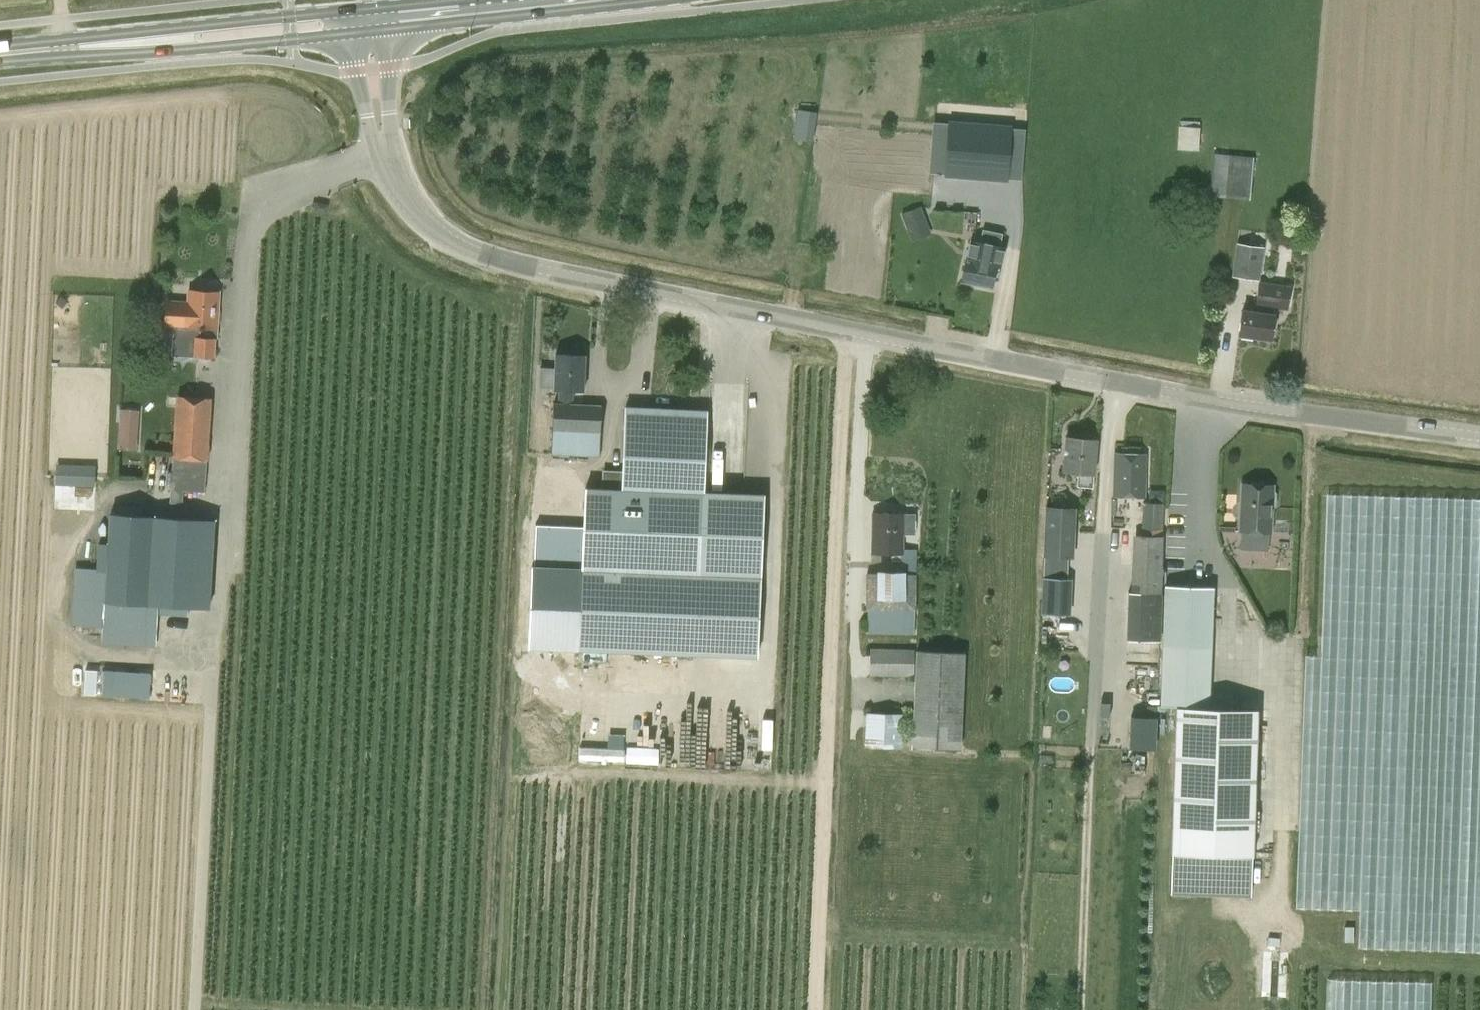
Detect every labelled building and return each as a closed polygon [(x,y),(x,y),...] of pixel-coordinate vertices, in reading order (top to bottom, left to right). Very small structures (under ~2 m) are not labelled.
[(1007,179),(1011,127),(949,122),(945,174),(1007,179)] [(1200,148),(1201,123),(1179,123),(1179,148),(1200,148)] [(1213,153),(1209,196),(1249,200),(1253,156),(1213,153)] [(922,204),(901,212),(911,238),(932,230),(922,204)] [(969,242),(965,260),(960,281),(991,287),(992,279),(996,280),(1002,249),(969,242)] [(1263,247),(1235,243),(1231,276),(1258,281),(1263,247)] [(1237,336),(1270,340),(1271,340),(1274,314),(1275,306),(1287,308),(1290,286),(1259,282),(1257,304),(1255,312),(1241,310),(1237,336)] [(217,292),(189,290),(188,304),(165,302),(164,325),(174,326),(172,355),(213,358),(215,338),(210,337),(211,327),(215,328),(217,292)] [(539,367),(538,387),(553,387),(553,388),(558,389),(557,403),(553,403),(551,454),(599,456),(601,405),(572,404),(573,390),(583,390),(584,355),(554,354),(554,368),(539,367)] [(182,504),(183,491),(203,492),(206,460),(207,460),(211,398),(179,395),(170,503),(182,504)] [(119,449),(135,450),(138,407),(122,406),(119,449)] [(602,489),(585,488),(579,650),(696,654),(756,656),(763,494),(703,491),(706,410),(625,406),(622,472),(603,471),(602,489)] [(1065,437),(1062,471),(1077,473),(1077,481),(1077,486),(1092,488),(1092,482),(1096,440),(1065,437)] [(1146,454),(1113,453),(1112,496),(1145,496),(1146,454)] [(57,460),(56,483),(96,484),(97,461),(57,460)] [(1277,493),(1272,489),(1272,485),(1241,483),(1238,530),(1241,531),(1240,550),(1268,551),(1269,532),(1270,510),(1276,505),(1277,493)] [(1160,592),(1162,536),(1161,536),(1163,502),(1142,502),(1140,535),(1132,534),(1131,562),(1110,562),(1109,590),(1135,590),(1135,592),(1160,592)] [(1043,570),(1063,571),(1063,556),(1069,557),(1070,506),(1044,505),(1042,556),(1044,556),(1043,570)] [(73,567),(70,626),(101,628),(101,644),(155,647),(157,614),(187,616),(187,607),(209,609),(215,520),(109,513),(107,543),(97,543),(96,568),(73,567)] [(914,514),(902,514),(902,513),(871,513),(871,553),(890,553),(892,554),(892,561),(901,561),(901,571),(875,571),(875,573),(865,572),(865,611),(867,611),(867,633),(914,634),(915,611),(916,549),(902,548),(902,534),(914,534),(914,514)] [(1066,614),(1068,579),(1044,578),(1042,613),(1066,614)] [(1161,706),(1176,706),(1209,707),(1211,588),(1163,586),(1161,706)] [(869,676),(913,676),(910,747),(960,749),(965,652),(915,650),(915,649),(870,648),(869,676)] [(150,672),(85,668),(84,693),(96,694),(96,691),(100,691),(100,693),(149,696),(150,672)] [(1209,707),(1176,706),(1171,853),(1252,856),(1257,709),(1209,707)] [(902,713),(865,712),(863,746),(900,748),(902,713)] [(1153,748),(1155,717),(1131,716),(1130,747),(1153,748)] [(760,750),(769,750),(770,721),(761,721),(760,750)] [(1129,795),(1128,805),(1150,807),(1152,797),(1129,795)]
